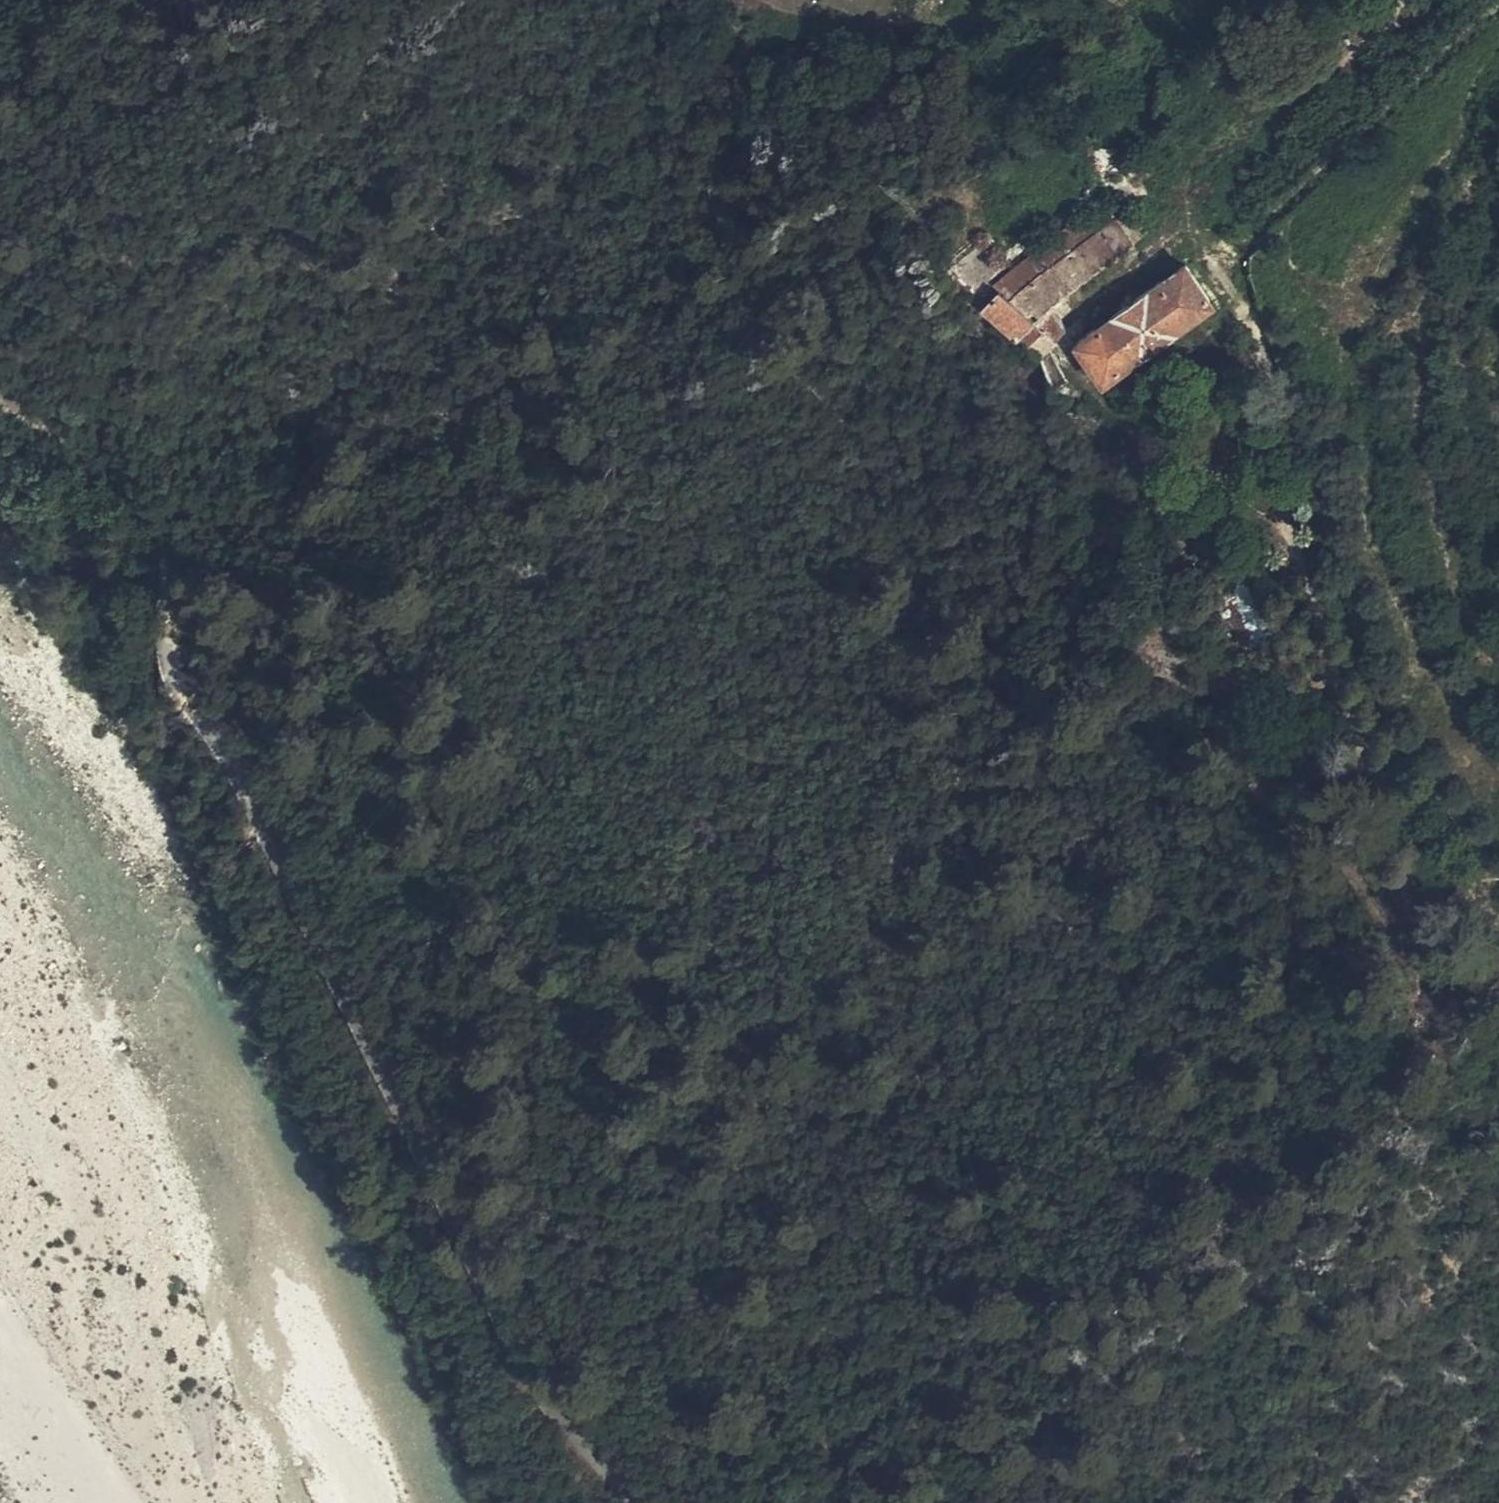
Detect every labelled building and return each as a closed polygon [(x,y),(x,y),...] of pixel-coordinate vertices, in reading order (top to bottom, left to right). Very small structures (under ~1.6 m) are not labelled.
[(1129,199),(1015,275),(1018,280),(1008,287),(1046,347),(1083,322),(1069,301),(1156,243),(1140,217),(1129,199)] [(1224,305),(1198,265),(1092,336),(1139,410),(1173,388),(1151,353),(1224,305)]
